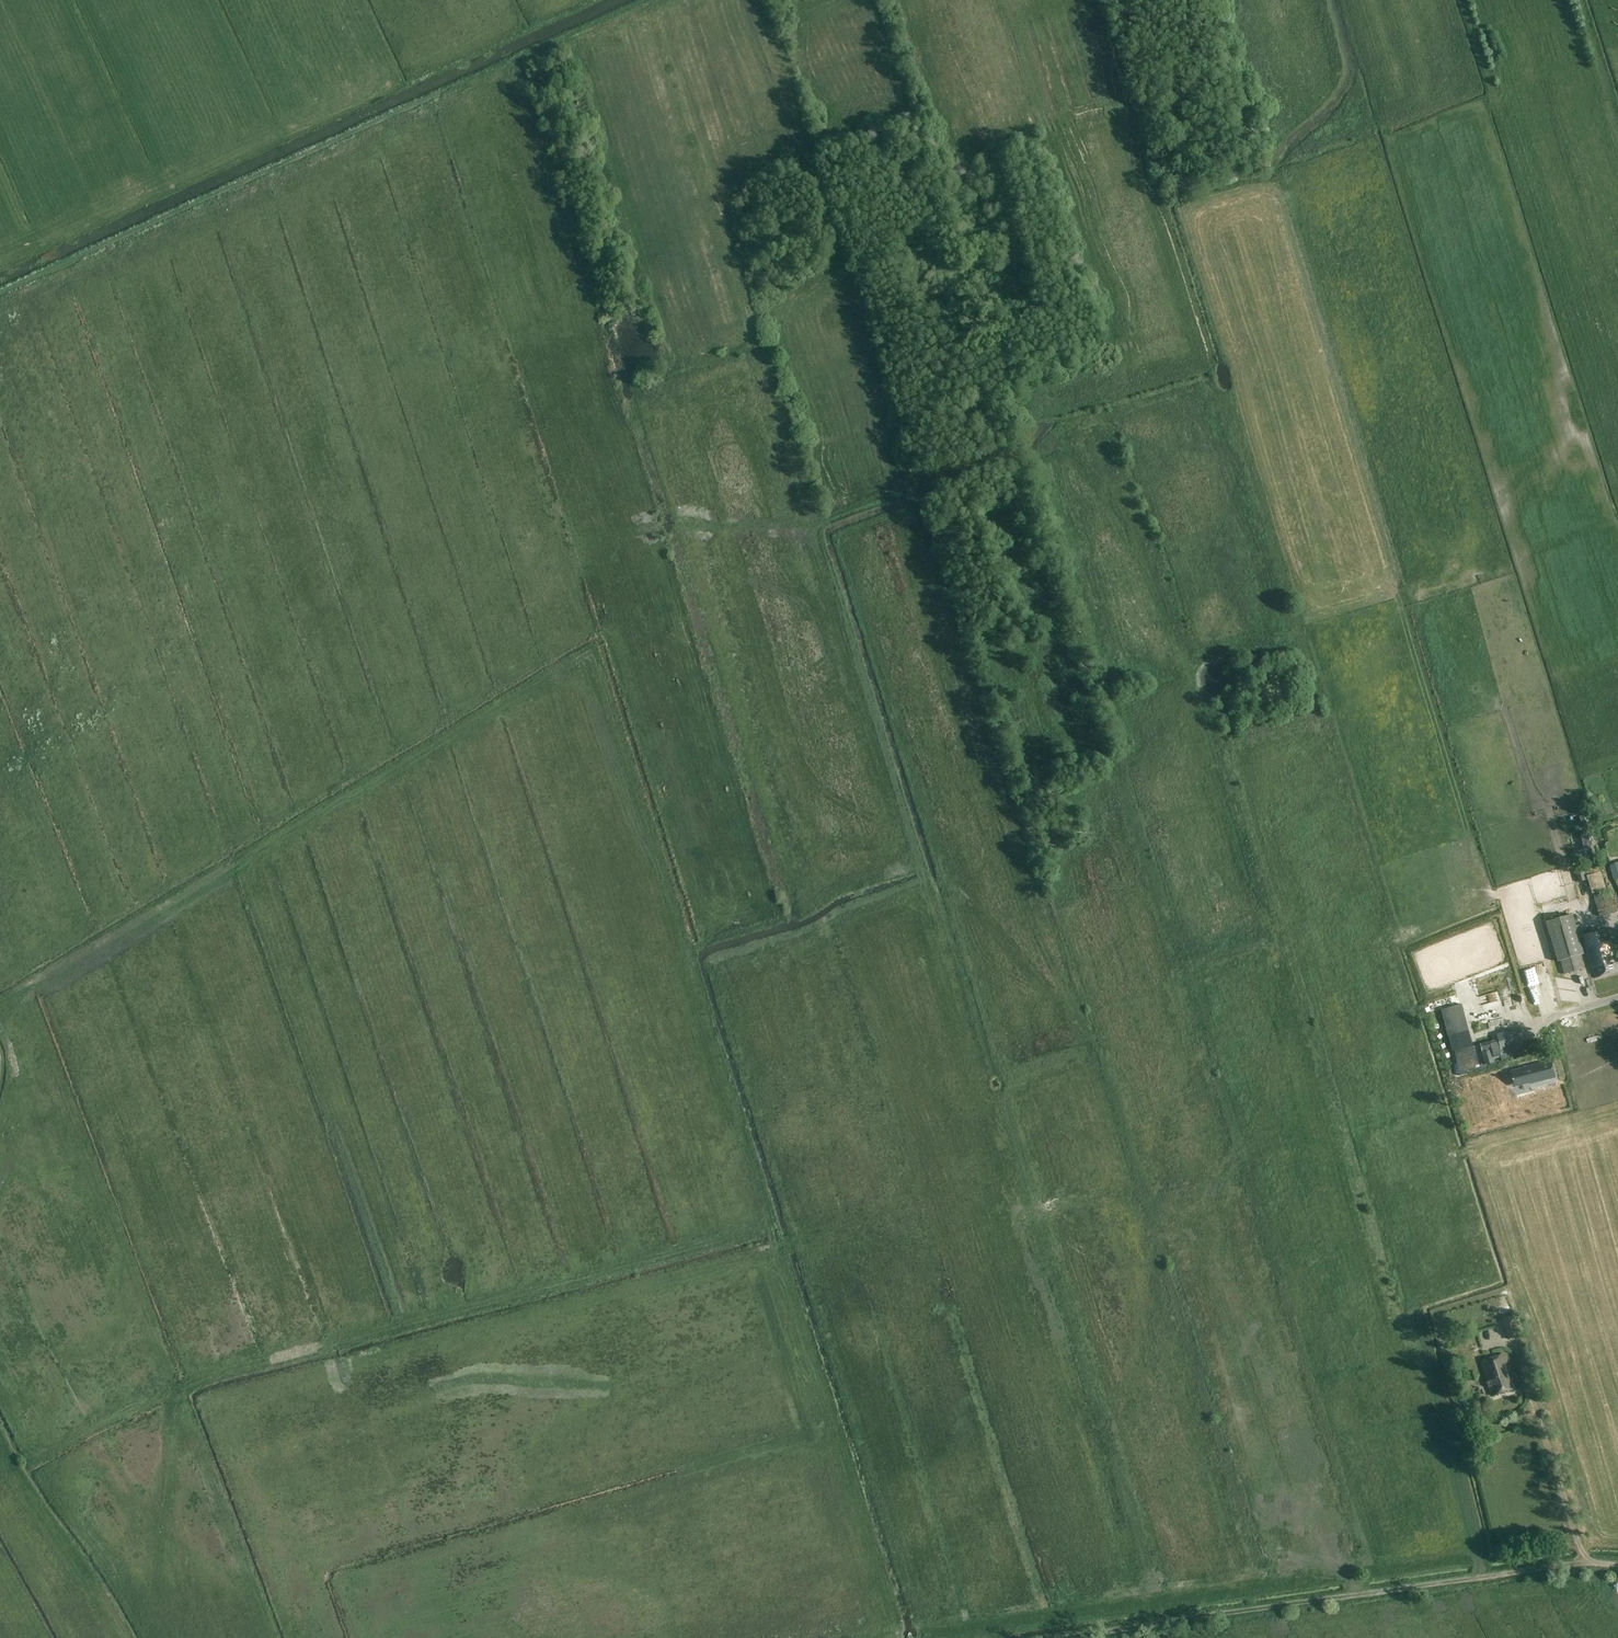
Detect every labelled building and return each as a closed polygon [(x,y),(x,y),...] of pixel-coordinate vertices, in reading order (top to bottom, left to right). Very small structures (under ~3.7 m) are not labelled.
[(1579,817),(1583,828),(1591,825),(1587,814),(1579,817)] [(1577,850),(1592,838),(1588,833),(1573,844),(1577,850)] [(1580,859),(1596,848),(1591,842),(1576,853),(1580,859)] [(1616,864),(1614,855),(1607,857),(1614,880),(1617,879),(1617,863),(1616,864)] [(1606,890),(1600,871),(1599,866),(1584,871),(1583,869),(1576,871),(1579,882),(1588,880),(1592,894),(1606,890)] [(1600,917),(1617,912),(1611,890),(1593,896),(1600,917)] [(1546,922),(1557,961),(1560,960),(1564,974),(1584,968),(1580,955),(1583,954),(1572,915),(1546,922)] [(1617,971),(1617,967),(1616,961),(1613,962),(1611,955),(1614,954),(1607,928),(1582,936),(1595,978),(1617,971)] [(1469,1031),(1462,1004),(1450,1007),(1457,1034),(1469,1031)] [(1498,1005),(1490,1010),(1494,1017),(1502,1012),(1498,1005)] [(1544,1016),(1551,1014),(1549,1005),(1542,1006),(1544,1016)] [(1518,1028),(1497,1034),(1498,1038),(1480,1043),(1485,1061),(1524,1050),(1518,1028)] [(1479,1066),(1474,1046),(1454,1050),(1459,1071),(1479,1066)] [(1531,1084),(1555,1077),(1551,1061),(1511,1071),(1515,1085),(1530,1081),(1531,1084)] [(1520,1337),(1514,1314),(1502,1318),(1509,1340),(1520,1337)] [(1492,1396),(1515,1388),(1511,1376),(1506,1378),(1503,1371),(1508,1369),(1504,1354),(1481,1362),(1492,1396)]
